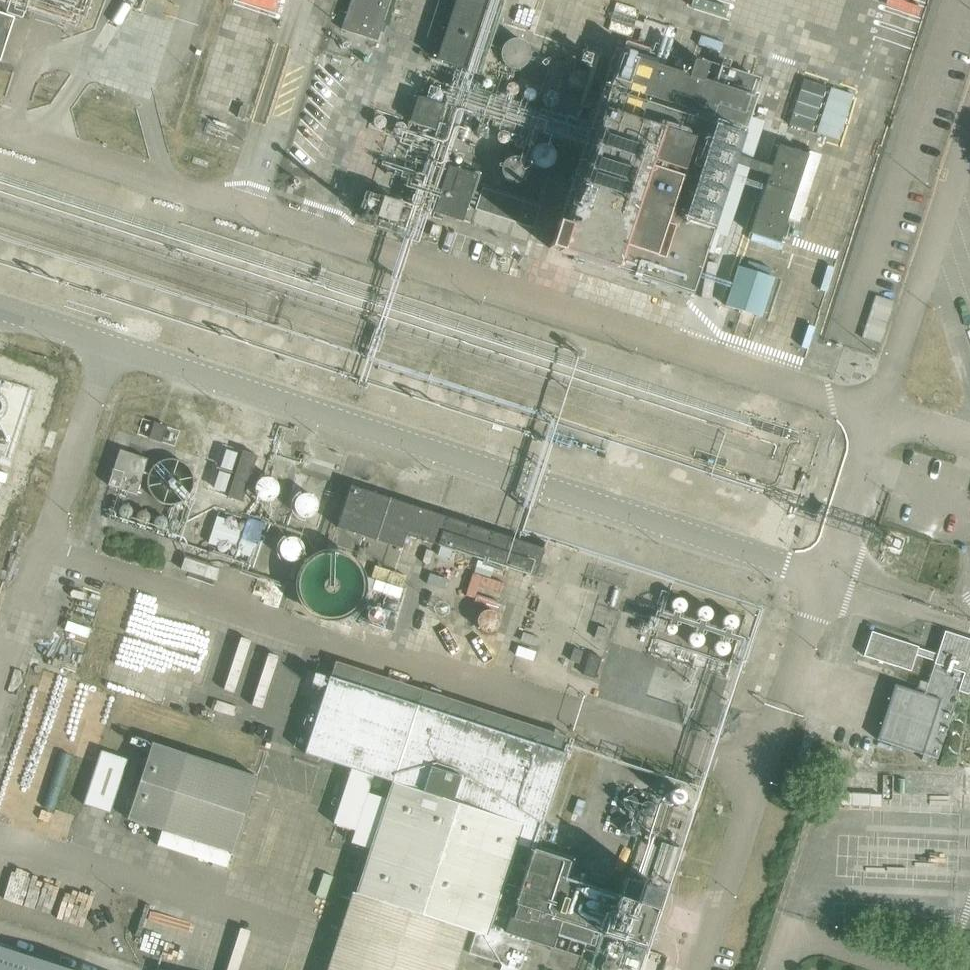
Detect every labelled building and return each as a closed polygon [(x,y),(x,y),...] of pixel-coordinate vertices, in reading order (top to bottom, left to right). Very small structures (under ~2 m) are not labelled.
[(341,30),(376,42),(390,0),(350,0),(341,30)] [(456,67),(477,74),(501,0),(456,0),(436,60),(456,67)] [(0,63),(15,19),(0,14),(0,63)] [(550,248),(692,294),(711,234),(742,137),(755,98),(751,96),(756,81),(719,70),(715,85),(704,81),(709,66),(693,61),(688,76),(656,66),(668,27),(645,20),(638,42),(627,38),(567,226),(558,223),(550,248)] [(545,38),(545,37),(544,31),(541,26),(537,23),(531,21),(527,21),(523,22),(518,25),(514,30),(513,36),(514,43),(517,48),(522,52),(528,53),(536,52),(541,48),(544,43),(545,38)] [(804,80),(789,126),(812,134),(827,88),(804,80)] [(410,123),(435,131),(443,106),(418,97),(410,123)] [(742,137),(711,234),(727,239),(757,142),(742,137)] [(563,143),(541,143),(542,167),(564,167),(563,143)] [(808,156),(778,146),(750,233),(780,243),(808,156)] [(433,213),(462,223),(478,176),(448,167),(433,213)] [(475,210),(476,210),(533,228),(539,207),(482,189),(475,210)] [(774,279),(738,268),(726,307),(762,318),(774,279)] [(875,296),(861,338),(880,344),(894,302),(875,296)] [(162,444),(168,427),(155,423),(149,439),(162,444)] [(107,482),(135,492),(147,457),(118,447),(107,482)] [(243,502),(258,456),(243,451),(228,498),(243,502)] [(200,481),(199,473),(197,470),(195,467),(190,464),(187,463),(180,462),(177,462),(173,464),(168,467),(164,473),(162,481),(163,485),(164,488),(168,494),(173,498),(180,500),(188,499),(194,495),(198,489),(200,481)] [(279,489),(278,484),(275,480),(271,477),(266,475),(261,476),(257,479),(253,483),(252,488),(253,493),(256,498),(260,501),(264,502),(270,501),(274,499),(277,495),(279,489)] [(545,548),(350,486),(337,528),(402,549),(406,535),(536,576),(545,548)] [(319,504),(319,503),(318,499),(315,494),(311,491),(307,490),(300,491),(296,493),(293,497),(292,503),(293,507),(295,511),(299,515),(304,516),(311,515),(314,513),(317,509),(319,504)] [(301,548),(301,547),(301,543),(298,538),(294,536),(289,534),(284,535),(279,538),(276,542),(275,547),(276,552),(278,556),(283,560),(287,561),(292,560),(297,557),(300,554),(301,548)] [(366,581),(366,580),(365,573),(364,567),(361,561),(356,555),(349,549),(344,547),(340,545),(331,544),(325,544),(316,546),(310,549),(304,554),(300,558),(296,565),(294,572),(293,579),(294,586),(296,594),(300,601),(304,606),(309,610),(314,613),(321,616),(328,617),(335,616),(343,614),(349,611),(354,607),(359,601),(363,596),(365,588),(366,581)] [(594,638),(605,642),(609,630),(598,626),(594,638)] [(872,632),(864,656),(911,672),(916,655),(935,661),(936,660),(940,661),(941,656),(918,648),(919,647),(872,632)] [(877,740),(924,755),(937,759),(959,693),(959,692),(961,688),(967,690),(969,689),(969,644),(947,637),(941,656),(940,661),(936,660),(935,661),(925,694),(895,685),(877,740)] [(716,661),(734,664),(737,642),(719,639),(716,661)] [(580,664),(583,652),(573,649),(569,661),(580,664)] [(595,679),(602,658),(590,655),(583,676),(595,679)] [(570,740),(336,661),(305,754),(351,769),(334,822),(357,830),(353,843),(370,848),(348,917),(384,928),(391,906),(475,933),(468,954),(520,969),(521,969),(529,941),(553,949),(557,936),(585,945),(591,931),(614,938),(610,953),(623,957),(624,955),(639,960),(662,892),(642,885),(636,903),(565,880),(571,862),(536,850),(570,740)] [(312,671),(306,692),(323,697),(329,677),(312,671)] [(227,868),(257,778),(153,743),(127,820),(163,831),(157,846),(227,868)] [(101,751),(84,804),(111,813),(129,760),(101,751)] [(650,875),(667,881),(678,848),(661,843),(650,875)] [(0,943),(0,969),(82,969),(0,943)]
